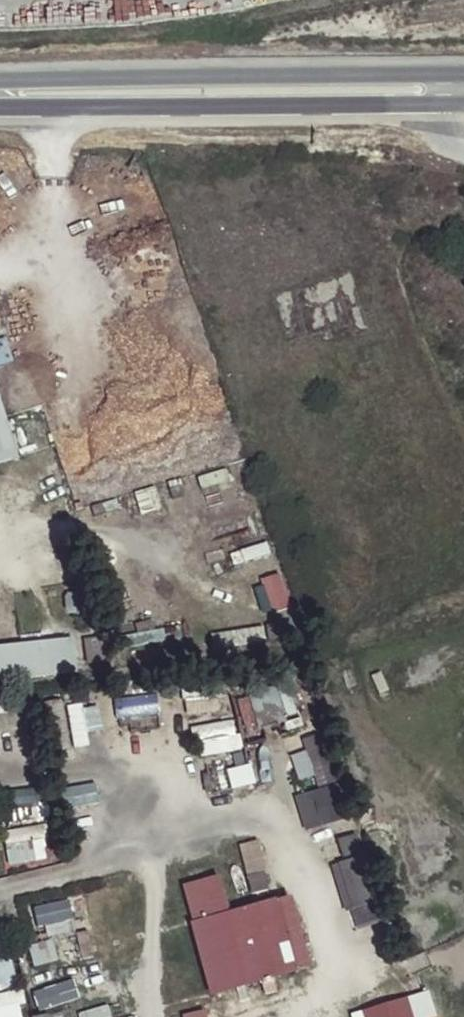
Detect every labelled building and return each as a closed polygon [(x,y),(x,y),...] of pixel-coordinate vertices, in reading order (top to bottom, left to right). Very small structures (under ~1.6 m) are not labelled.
[(0,421),(0,456),(16,451),(6,420),(0,421)] [(73,638),(0,646),(0,681),(77,673),(73,638)] [(280,718),(270,688),(236,699),(246,729),(280,718)] [(50,748),(87,746),(86,727),(99,726),(96,696),(47,700),(50,748)] [(304,827),(332,819),(322,786),(295,794),(304,827)] [(257,840),(238,844),(250,894),(270,888),(257,840)] [(176,883),(204,993),(305,967),(286,893),(224,909),(215,873),(176,883)] [(34,923),(69,920),(68,900),(32,903),(34,923)] [(0,944),(0,980),(18,975),(7,942),(0,944)]
